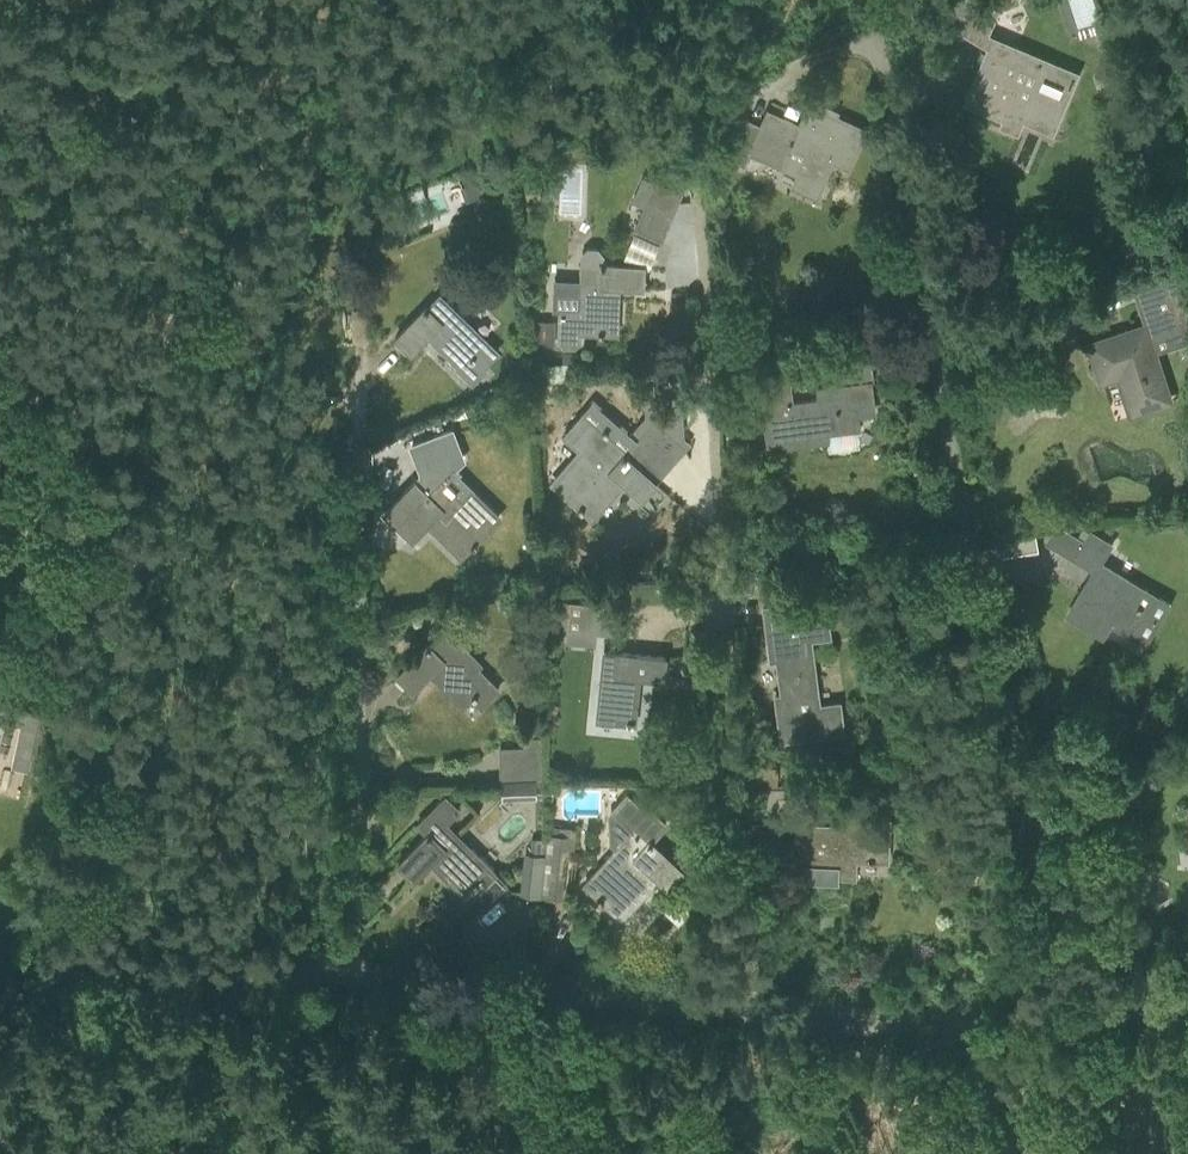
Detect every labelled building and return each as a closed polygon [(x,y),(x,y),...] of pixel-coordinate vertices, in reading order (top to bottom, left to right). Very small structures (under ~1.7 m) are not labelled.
[(950,4),(957,27),(984,43),(997,11),(1019,4),(1017,0),(962,0),(950,4)] [(1074,28),(1096,21),(1088,0),(1064,0),(1074,28)] [(993,34),(962,102),(1001,119),(997,127),(1017,136),(1023,122),(1053,134),(1080,73),(993,34)] [(760,125),(749,152),(790,171),(796,174),(818,183),(819,182),(829,159),(847,167),(864,129),(808,104),(798,125),(790,122),(766,111),(760,125)] [(475,184),(461,188),(465,200),(479,196),(475,184)] [(637,233),(660,243),(671,216),(649,207),(637,233)] [(1152,238),(1141,243),(1146,256),(1157,252),(1152,238)] [(585,247),(578,254),(575,310),(557,310),(555,344),(561,351),(572,351),(579,343),(579,331),(612,333),(614,286),(641,287),(642,265),(602,263),(602,255),(596,247),(585,247)] [(1187,329),(1187,320),(1180,294),(1173,273),(1133,285),(1145,324),(1111,335),(1089,342),(1101,382),(1120,376),(1128,402),(1151,395),(1169,389),(1160,365),(1152,341),(1187,329)] [(456,368),(471,383),(485,369),(482,366),(497,352),(439,295),(426,308),(424,307),(395,337),(410,352),(429,333),(460,363),(456,368)] [(532,320),(531,346),(552,347),(553,322),(532,320)] [(843,362),(844,370),(853,369),(852,360),(843,362)] [(758,381),(767,448),(827,440),(825,431),(857,427),(856,414),(873,412),(869,381),(817,388),(818,399),(791,403),(787,377),(758,381)] [(580,453),(553,484),(591,517),(622,482),(624,484),(634,493),(640,498),(683,449),(658,425),(647,423),(623,447),(622,448),(582,413),(572,425),(563,436),(572,444),(581,452),(580,453)] [(414,481),(384,511),(411,539),(430,520),(462,551),(464,553),(479,537),(486,530),(499,518),(471,489),(459,501),(442,483),(428,496),(414,481)] [(1094,569),(1067,615),(1103,636),(1113,619),(1137,633),(1149,613),(1133,603),(1142,588),(1101,563),(1112,544),(1092,532),(1076,559),(1094,569)] [(569,599),(566,628),(593,630),(595,602),(569,599)] [(808,639),(828,636),(824,599),(762,607),(769,660),(776,659),(780,694),(774,695),(780,740),(842,731),(838,702),(817,705),(815,691),(816,691),(811,652),(810,652),(808,639)] [(469,699),(480,709),(498,689),(477,668),(481,664),(459,641),(454,645),(441,632),(428,645),(427,644),(397,674),(412,689),(431,670),(464,704),(469,699)] [(625,722),(625,724),(632,724),(632,721),(631,721),(635,676),(662,678),(664,657),(641,654),(641,657),(599,655),(594,719),(625,722)] [(20,725),(10,767),(26,770),(39,713),(0,704),(0,721),(20,725)] [(499,753),(501,783),(538,782),(537,752),(499,753)] [(742,765),(740,782),(776,784),(777,767),(742,765)] [(538,782),(501,783),(501,800),(534,799),(533,783),(538,783),(538,782)] [(757,820),(773,821),(774,819),(789,820),(790,798),(775,797),(775,788),(758,787),(758,788),(757,820)] [(609,856),(583,884),(597,897),(594,901),(598,905),(601,901),(608,907),(645,867),(665,885),(680,869),(649,841),(665,823),(646,806),(643,809),(625,792),(605,813),(607,843),(614,850),(609,856)] [(463,890),(460,894),(463,897),(475,908),(476,909),(504,882),(445,823),(458,809),(445,796),(417,824),(427,834),(397,863),(413,878),(432,859),(463,890)] [(794,865),(835,867),(835,876),(854,876),(854,858),(887,859),(888,819),(847,818),(847,825),(796,823),(794,865)] [(543,865),(541,895),(557,897),(561,859),(572,860),(576,828),(549,825),(547,838),(546,838),(543,865)] [(524,893),(541,895),(543,865),(528,864),(524,893)]
